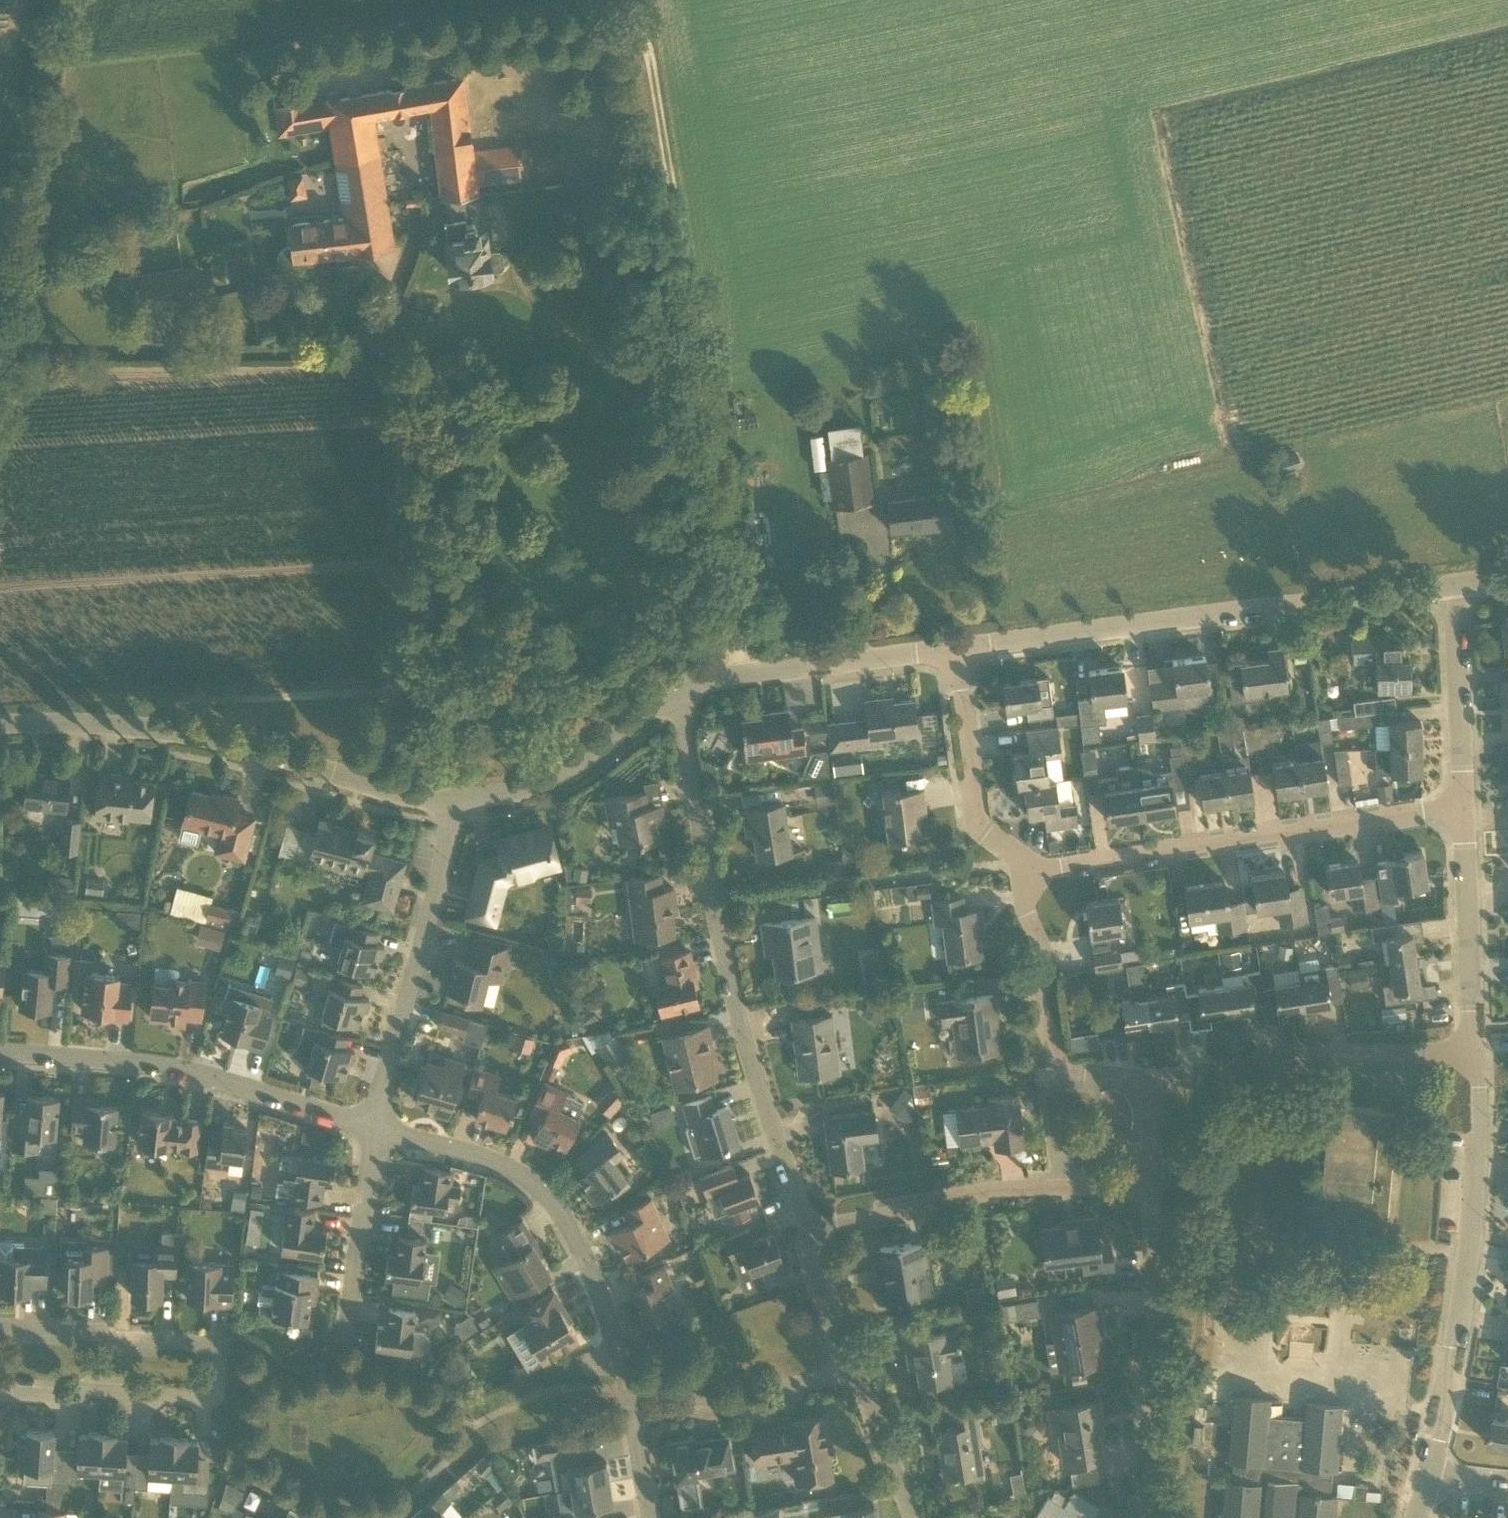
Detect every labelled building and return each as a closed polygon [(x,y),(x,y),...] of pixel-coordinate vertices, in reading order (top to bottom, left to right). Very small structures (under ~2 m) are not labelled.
[(394,88),(300,103),(275,108),(279,133),(330,125),(336,161),(380,154),(375,117),(437,106),(439,119),(447,197),(447,199),(463,196),(463,195),(485,192),(484,184),(521,180),(517,146),(474,151),(466,76),(408,84),(394,88)] [(336,161),(344,217),(289,223),(291,245),(289,245),(287,246),(285,247),(283,248),(282,250),(280,252),(279,253),(279,255),(278,257),(278,259),(278,262),(278,264),(279,266),(280,268),(281,269),(283,271),(284,272),(286,273),(288,274),(290,275),(292,275),(294,275),(296,274),(298,274),(300,273),(302,272),(304,270),(305,268),(306,267),(307,265),(307,263),(308,261),(308,258),(395,249),(380,154),(336,161)] [(447,199),(447,197),(430,199),(433,222),(444,221),(444,222),(445,222),(452,274),(462,273),(463,279),(480,276),(480,270),(501,268),(504,265),(502,251),(499,249),(487,250),(485,234),(478,235),(477,227),(475,227),(474,222),(467,223),(463,196),(447,199)] [(810,435),(815,467),(827,466),(822,433),(810,435)] [(868,454),(864,455),(832,459),(828,459),(834,508),(874,503),(868,454)] [(953,527),(951,508),(949,492),(888,500),(892,532),(926,527),(926,531),(953,527)] [(1378,689),(1411,688),(1410,659),(1402,659),(1401,642),(1390,643),(1389,635),(1352,637),(1353,663),(1376,662),(1378,689)] [(1232,702),(1263,698),(1262,691),(1288,688),(1282,646),(1268,648),(1270,659),(1240,662),(1242,676),(1229,678),(1232,702)] [(1154,709),(1185,704),(1183,691),(1211,687),(1206,656),(1173,660),(1175,678),(1150,682),(1154,709)] [(1081,725),(1107,722),(1105,701),(1126,698),(1122,667),(1089,671),(1092,697),(1078,699),(1080,711),(1081,723),(1081,725)] [(1054,716),(1048,676),(1003,682),(1007,710),(1027,707),(1029,720),(1054,716)] [(1394,696),(1354,701),(1355,714),(1396,709),(1394,696)] [(886,702),(885,697),(865,700),(868,718),(851,721),(855,747),(873,745),(872,740),(918,733),(913,699),(886,702)] [(791,730),(788,710),(770,712),(770,716),(742,720),(744,731),(742,731),(746,760),(806,752),(803,728),(791,730)] [(1081,723),(1080,711),(1056,714),(1058,726),(1081,723)] [(1341,729),(1381,724),(1379,711),(1339,716),(1341,729)] [(1139,741),(1156,739),(1153,713),(1136,715),(1139,741)] [(1318,719),(1321,743),(1333,741),(1330,717),(1318,719)] [(1390,747),(1422,746),(1420,720),(1389,722),(1390,747)] [(1272,763),(1269,740),(1282,738),(1280,723),(1255,726),(1259,751),(1262,773),(1274,771),(1277,795),(1303,791),(1298,759),(1272,763)] [(1248,753),(1259,751),(1255,726),(1244,728),(1248,753)] [(1024,785),(1057,780),(1063,779),(1060,754),(1063,754),(1059,732),(1027,737),(1029,751),(1013,753),(1017,786),(1024,785)] [(1184,761),(1196,759),(1192,735),(1181,737),(1183,754),(1184,761)] [(1173,746),(1170,746),(1172,756),(1183,754),(1182,744),(1173,746)] [(1376,774),(1421,772),(1423,772),(1422,746),(1390,747),(1375,748),(1376,774)] [(1340,785),(1352,784),(1347,748),(1334,749),(1340,785)] [(829,774),(826,749),(814,750),(812,753),(811,753),(804,769),(805,769),(804,772),(813,776),(829,774)] [(1187,779),(1184,761),(1183,754),(1170,756),(1172,770),(1154,773),(1141,767),(1135,768),(1142,816),(1174,811),(1170,780),(1173,779),(1173,781),(1187,779)] [(1303,791),(1328,787),(1323,756),(1298,759),(1303,791)] [(1095,757),(1083,759),(1084,766),(1084,768),(1084,769),(1097,767),(1097,766),(1096,764),(1095,757)] [(1233,757),(1222,759),(1224,770),(1235,768),(1233,757)] [(1099,779),(1097,767),(1084,769),(1089,795),(1105,792),(1109,821),(1142,816),(1135,768),(1134,768),(1134,766),(1116,769),(1118,776),(1099,779)] [(1229,802),(1254,798),(1248,766),(1224,770),(1229,802)] [(1203,806),(1229,802),(1224,770),(1198,775),(1203,806)] [(70,775),(28,771),(24,805),(66,810),(70,775)] [(149,818),(153,782),(120,779),(121,774),(100,772),(96,817),(128,820),(128,816),(149,818)] [(1057,780),(1024,785),(1028,816),(1044,814),(1046,829),(1078,824),(1075,802),(1060,804),(1057,780)] [(742,793),(743,804),(776,800),(774,789),(742,793)] [(926,805),(924,789),(900,792),(900,791),(882,793),(888,842),(906,840),(906,838),(922,836),(918,806),(926,805)] [(221,798),(191,790),(182,823),(220,833),(216,852),(244,859),(255,818),(235,813),(239,798),(222,794),(221,798)] [(639,838),(640,843),(660,839),(656,813),(662,812),(661,804),(649,806),(647,791),(605,798),(610,826),(621,824),(623,840),(639,838)] [(791,851),(784,803),(743,809),(746,825),(753,824),(758,858),(804,850),(804,849),(791,851)] [(81,821),(64,819),(61,850),(77,851),(81,821)] [(357,832),(320,822),(310,856),(370,873),(362,901),(393,910),(405,862),(369,852),(374,834),(357,829),(357,832)] [(495,922),(506,880),(560,863),(549,826),(497,840),(502,857),(482,860),(467,916),(495,922)] [(1376,862),(1383,911),(1392,910),(1390,898),(1396,897),(1395,889),(1427,884),(1422,850),(1404,853),(1405,857),(1376,862)] [(1361,880),(1358,860),(1326,865),(1330,894),(1350,891),(1352,908),(1378,904),(1374,878),(1361,880)] [(574,866),(572,878),(586,880),(588,868),(574,866)] [(1288,896),(1285,871),(1252,876),(1255,899),(1243,901),(1245,911),(1278,906),(1280,924),(1305,920),(1302,894),(1288,896)] [(662,889),(660,874),(628,876),(633,922),(640,922),(641,937),(674,933),(670,905),(676,905),(674,887),(662,889)] [(1229,903),(1225,881),(1185,887),(1189,918),(1191,918),(1192,930),(1208,928),(1206,916),(1216,914),(1219,932),(1247,927),(1245,911),(1243,901),(1229,903)] [(878,904),(906,903),(905,885),(877,886),(878,904)] [(234,931),(239,912),(211,904),(213,897),(178,887),(171,912),(234,931)] [(965,911),(963,897),(933,901),(936,925),(943,924),(948,960),(982,955),(978,928),(984,927),(982,909),(965,911)] [(1111,951),(1108,933),(1124,930),(1118,897),(1085,902),(1096,969),(1122,964),(1120,950),(1111,951)] [(1394,909),(1383,911),(1385,925),(1396,923),(1394,909)] [(1344,929),(1343,916),(1329,917),(1331,931),(1344,929)] [(819,935),(816,917),(808,918),(808,917),(762,923),(764,941),(772,940),(777,976),(815,971),(810,936),(819,935)] [(1417,960),(1413,934),(1423,933),(1421,919),(1396,923),(1385,925),(1372,927),(1374,941),(1385,939),(1389,964),(1417,960)] [(355,927),(336,921),(329,943),(342,947),(338,961),(339,962),(337,969),(352,973),(355,966),(372,972),(378,952),(383,953),(385,947),(375,944),(378,933),(356,926),(355,927)] [(212,926),(206,945),(220,949),(225,930),(212,926)] [(500,980),(510,946),(478,937),(470,964),(456,960),(448,990),(464,994),(463,997),(481,1002),(488,977),(500,980)] [(662,1014),(699,1004),(692,978),(696,977),(690,951),(659,959),(665,984),(656,986),(662,1014)] [(68,983),(71,955),(46,953),(44,971),(23,970),(19,1007),(51,1010),(54,982),(68,983)] [(1349,955),(1337,956),(1339,969),(1351,967),(1349,955)] [(85,994),(83,1010),(99,1012),(98,1016),(128,1019),(132,983),(118,982),(118,975),(91,972),(92,959),(75,957),(72,993),(85,994)] [(1386,1003),(1417,998),(1415,986),(1421,985),(1417,960),(1389,964),(1392,983),(1383,984),(1386,1003)] [(1115,1041),(1129,1039),(1127,1029),(1153,1025),(1148,997),(1142,962),(1136,962),(1125,964),(1131,1000),(1122,1002),(1122,1004),(1110,1006),(1115,1041)] [(1337,965),(1320,968),(1299,971),(1300,981),(1304,1007),(1330,1003),(1330,998),(1342,996),(1337,965)] [(297,966),(292,982),(307,986),(312,971),(297,966)] [(1228,1013),(1254,1009),(1253,1004),(1264,1002),(1265,1002),(1263,988),(1260,970),(1243,973),(1244,983),(1224,986),(1228,1013)] [(883,971),(865,973),(866,986),(885,984),(883,971)] [(202,1019),(206,982),(171,979),(170,984),(154,983),(150,1017),(177,1020),(177,1024),(185,1024),(186,1017),(202,1019)] [(360,997),(363,985),(340,979),(337,990),(330,988),(323,1014),(324,1014),(322,1022),(337,1026),(339,1019),(357,1024),(363,1004),(368,1005),(370,999),(360,997)] [(1304,1007),(1300,981),(1276,984),(1274,984),(1274,986),(1263,988),(1265,1002),(1264,1002),(1268,1024),(1281,1021),(1280,1011),(1304,1007)] [(1192,1029),(1187,992),(1185,982),(1167,984),(1169,994),(1148,997),(1153,1025),(1178,1021),(1177,1015),(1189,1014),(1191,1029),(1192,1029)] [(262,1049),(272,1016),(260,1013),(262,1005),(247,1000),(249,991),(229,984),(225,996),(231,997),(225,1015),(228,1016),(223,1033),(248,1041),(247,1045),(262,1049)] [(1192,1029),(1204,1027),(1203,1017),(1228,1013),(1224,986),(1198,989),(1198,991),(1187,992),(1192,1029)] [(922,990),(898,992),(899,1006),(924,1004),(922,990)] [(959,1055),(997,1050),(992,1016),(996,1016),(993,994),(952,999),(952,1001),(940,1002),(942,1023),(954,1021),(956,1038),(949,1039),(951,1056),(959,1055)] [(1381,1009),(1382,1020),(1406,1017),(1404,1006),(1381,1009)] [(465,1035),(470,1019),(442,1011),(437,1026),(465,1035)] [(840,1072),(833,1015),(792,1020),(795,1041),(801,1040),(806,1076),(840,1072)] [(296,1030),(298,1022),(288,1019),(286,1026),(296,1030)] [(353,1057),(355,1052),(345,1049),(348,1037),(304,1024),(298,1045),(306,1053),(311,1055),(308,1066),(309,1066),(307,1073),(323,1078),(325,1071),(342,1076),(348,1056),(353,1057)] [(676,1087),(716,1077),(709,1046),(713,1045),(708,1025),(664,1036),(676,1087)] [(1096,1032),(1071,1036),(1074,1054),(1102,1050),(1100,1039),(1097,1039),(1096,1032)] [(617,1033),(598,1044),(611,1066),(630,1054),(617,1033)] [(583,1038),(557,1045),(545,1076),(553,1080),(564,1053),(572,1050),(585,1048),(583,1038)] [(451,1105),(463,1063),(446,1058),(443,1071),(426,1066),(421,1084),(418,1083),(414,1096),(417,1097),(416,1101),(437,1107),(439,1102),(451,1105)] [(513,1113),(519,1094),(496,1088),(500,1074),(475,1067),(468,1093),(482,1097),(476,1118),(505,1127),(510,1113),(513,1113)] [(565,1147),(579,1117),(578,1116),(585,1102),(566,1093),(567,1091),(546,1080),(533,1106),(546,1113),(533,1138),(539,1141),(541,1135),(565,1147)] [(609,1114),(625,1100),(612,1086),(596,1100),(609,1114)] [(906,1121),(916,1117),(912,1094),(904,1088),(889,1107),(906,1121)] [(1024,1144),(1018,1094),(989,1098),(990,1105),(956,1110),(961,1144),(995,1139),(996,1147),(1024,1144)] [(55,1134),(58,1097),(28,1095),(26,1122),(14,1121),(15,1119),(13,1119),(12,1133),(11,1147),(38,1150),(40,1133),(55,1134)] [(699,1157),(739,1144),(727,1106),(715,1110),(711,1095),(683,1104),(689,1127),(686,1128),(694,1155),(698,1154),(699,1157)] [(115,1142),(118,1106),(99,1104),(99,1101),(74,1098),(71,1131),(85,1132),(84,1140),(115,1142)] [(669,1105),(650,1110),(655,1127),(674,1122),(669,1105)] [(185,1120),(174,1119),(174,1114),(142,1110),(138,1144),(170,1148),(170,1146),(182,1147),(181,1149),(197,1151),(201,1121),(185,1119),(185,1120)] [(832,1170),(864,1166),(860,1140),(877,1138),(874,1112),(833,1116),(835,1130),(827,1131),(832,1170)] [(0,1133),(12,1133),(13,1119),(1,1119),(0,1133)] [(243,1160),(248,1128),(234,1126),(234,1122),(224,1121),(222,1132),(210,1130),(205,1165),(229,1168),(230,1158),(243,1160)] [(614,1193),(629,1182),(625,1177),(625,1176),(609,1156),(619,1149),(608,1134),(576,1159),(585,1171),(579,1176),(593,1194),(589,1197),(592,1202),(611,1188),(614,1193)] [(299,1157),(282,1155),(280,1168),(286,1168),(284,1182),(278,1181),(276,1195),(320,1201),(322,1182),(332,1184),(335,1161),(299,1156),(299,1157)] [(738,1178),(734,1165),(700,1178),(714,1217),(731,1211),(736,1222),(750,1216),(746,1205),(760,1199),(750,1173),(738,1178)] [(461,1186),(449,1184),(451,1171),(425,1167),(422,1186),(413,1184),(410,1207),(433,1210),(446,1212),(447,1200),(458,1202),(461,1186)] [(40,1177),(25,1176),(24,1193),(39,1194),(40,1177)] [(669,1238),(651,1198),(628,1209),(625,1202),(624,1203),(632,1222),(610,1232),(612,1238),(618,1236),(628,1257),(669,1238)] [(254,1206),(252,1222),(264,1224),(267,1207),(254,1206)] [(312,1228),(315,1211),(289,1207),(286,1224),(282,1251),(322,1256),(325,1230),(312,1228)] [(410,1207),(409,1217),(431,1220),(433,1210),(410,1207)] [(1101,1254),(1096,1217),(1075,1220),(1075,1224),(1042,1228),(1046,1262),(1082,1257),(1084,1271),(1113,1268),(1111,1253),(1101,1254)] [(520,1292),(551,1273),(533,1245),(537,1243),(523,1220),(496,1237),(509,1259),(502,1263),(520,1292)] [(43,1222),(42,1237),(54,1237),(55,1222),(43,1222)] [(753,1241),(748,1228),(725,1237),(732,1258),(746,1252),(759,1287),(776,1281),(770,1264),(783,1259),(773,1233),(753,1241)] [(176,1275),(178,1231),(163,1231),(163,1246),(154,1246),(153,1260),(135,1259),(133,1297),(161,1298),(162,1274),(176,1275)] [(426,1240),(400,1237),(397,1255),(388,1254),(385,1276),(394,1278),(392,1292),(428,1297),(430,1280),(421,1279),(424,1259),(423,1259),(426,1240)] [(107,1272),(108,1248),(85,1247),(84,1239),(63,1238),(63,1256),(67,1257),(66,1271),(66,1287),(65,1294),(91,1295),(92,1279),(106,1280),(107,1272)] [(48,1247),(24,1246),(24,1240),(0,1239),(0,1274),(0,1275),(0,1291),(30,1292),(30,1285),(46,1286),(48,1247)] [(884,1302),(919,1296),(914,1271),(929,1268),(923,1241),(880,1248),(886,1279),(880,1280),(884,1302)] [(108,1248),(107,1272),(116,1272),(117,1248),(108,1248)] [(232,1305),(234,1264),(221,1264),(221,1263),(190,1261),(188,1299),(218,1301),(218,1305),(232,1305)] [(645,1323),(672,1313),(663,1291),(673,1288),(665,1265),(641,1273),(646,1286),(633,1292),(645,1323)] [(54,1271),(54,1286),(66,1287),(66,1271),(54,1271)] [(316,1296),(319,1277),(281,1271),(279,1285),(276,1285),(275,1288),(263,1286),(259,1311),(272,1313),(272,1315),(308,1320),(311,1295),(316,1296)] [(983,1283),(964,1287),(967,1302),(986,1298),(983,1283)] [(456,1285),(446,1298),(455,1304),(466,1305),(467,1295),(462,1294),(464,1291),(456,1285)] [(543,1361),(578,1339),(563,1314),(567,1312),(554,1291),(520,1312),(529,1327),(525,1330),(543,1361)] [(1017,1318),(1040,1315),(1038,1299),(1015,1302),(1017,1318)] [(1100,1363),(1094,1325),(1102,1324),(1098,1304),(1048,1313),(1053,1342),(1062,1340),(1067,1368),(1100,1363)] [(441,1310),(421,1307),(419,1321),(440,1323),(441,1310)] [(413,1330),(416,1311),(390,1308),(387,1326),(378,1325),(375,1348),(411,1352),(421,1353),(428,1350),(430,1339),(423,1331),(413,1330)] [(985,1326),(998,1324),(996,1311),(983,1313),(985,1326)] [(962,1358),(957,1329),(905,1338),(908,1357),(916,1355),(921,1385),(952,1380),(948,1360),(962,1358)] [(997,1351),(983,1353),(987,1378),(1001,1376),(997,1351)] [(1268,1416),(1270,1399),(1238,1397),(1232,1460),(1235,1460),(1233,1481),(1228,1481),(1225,1517),(1334,1517),(1336,1496),(1332,1496),(1334,1468),(1337,1468),(1342,1405),(1308,1402),(1307,1419),(1268,1416)] [(1064,1464),(1103,1458),(1097,1420),(1102,1420),(1099,1401),(1055,1408),(1064,1464)] [(945,1477),(983,1471),(978,1441),(980,1440),(975,1409),(951,1413),(952,1428),(941,1429),(942,1451),(941,1456),(945,1477)] [(832,1477),(827,1443),(831,1442),(826,1417),(791,1422),(792,1425),(752,1432),(757,1463),(794,1457),(798,1482),(832,1477)] [(1494,1417),(1489,1445),(1507,1448),(1507,1420),(1494,1417)] [(1203,1443),(1205,1426),(1195,1425),(1194,1442),(1203,1443)] [(51,1482),(64,1483),(66,1455),(53,1454),(55,1432),(27,1430),(27,1435),(22,1434),(21,1456),(25,1456),(25,1466),(25,1482),(51,1484),(51,1482)] [(100,1471),(103,1433),(89,1432),(89,1434),(80,1434),(78,1456),(66,1455),(64,1483),(76,1484),(78,1470),(100,1471)] [(135,1488),(137,1460),(125,1459),(126,1437),(117,1436),(117,1434),(103,1433),(100,1471),(123,1473),(122,1487),(135,1488)] [(172,1476),(174,1437),(161,1437),(160,1439),(151,1439),(149,1461),(137,1460),(135,1488),(148,1489),(149,1474),(172,1476)] [(208,1493),(209,1465),(196,1464),(198,1442),(188,1441),(188,1438),(174,1437),(172,1476),(184,1477),(183,1491),(208,1493)] [(576,1465),(574,1452),(581,1451),(578,1437),(553,1442),(534,1445),(536,1457),(551,1455),(556,1490),(609,1481),(606,1460),(576,1465)] [(734,1469),(729,1437),(707,1440),(708,1443),(696,1445),(695,1438),(670,1442),(677,1482),(679,1481),(683,1507),(703,1504),(698,1475),(734,1469)] [(1073,1483),(1100,1479),(1098,1467),(1071,1471),(1073,1483)] [(218,1507),(237,1517),(243,1517),(246,1511),(234,1505),(243,1489),(226,1480),(219,1503),(220,1504),(218,1507)] [(451,1485),(443,1492),(450,1501),(458,1493),(456,1490),(460,1487),(455,1481),(451,1485)] [(613,1503),(609,1481),(556,1490),(556,1491),(561,1515),(576,1513),(575,1509),(613,1503)] [(1367,1500),(1368,1485),(1356,1484),(1355,1498),(1367,1500)] [(135,1488),(122,1487),(122,1490),(121,1501),(134,1502),(135,1488)] [(251,1488),(244,1503),(254,1507),(261,1493),(251,1488)] [(502,1489),(494,1497),(503,1507),(512,1499),(502,1489)] [(1074,1491),(1067,1502),(1066,1501),(1063,1506),(1049,1496),(1035,1517),(1094,1517),(1100,1508),(1074,1491)] [(441,1510),(451,1502),(450,1501),(443,1492),(442,1492),(423,1508),(431,1517),(430,1517),(448,1517),(441,1510)] [(856,1493),(829,1498),(831,1514),(830,1514),(831,1517),(877,1517),(874,1503),(858,1506),(856,1493)] [(46,1494),(45,1510),(62,1511),(63,1495),(46,1494)] [(764,1509),(766,1517),(779,1517),(777,1507),(764,1509)] [(62,1511),(45,1510),(39,1509),(38,1517),(66,1517),(66,1512),(62,1511)]
